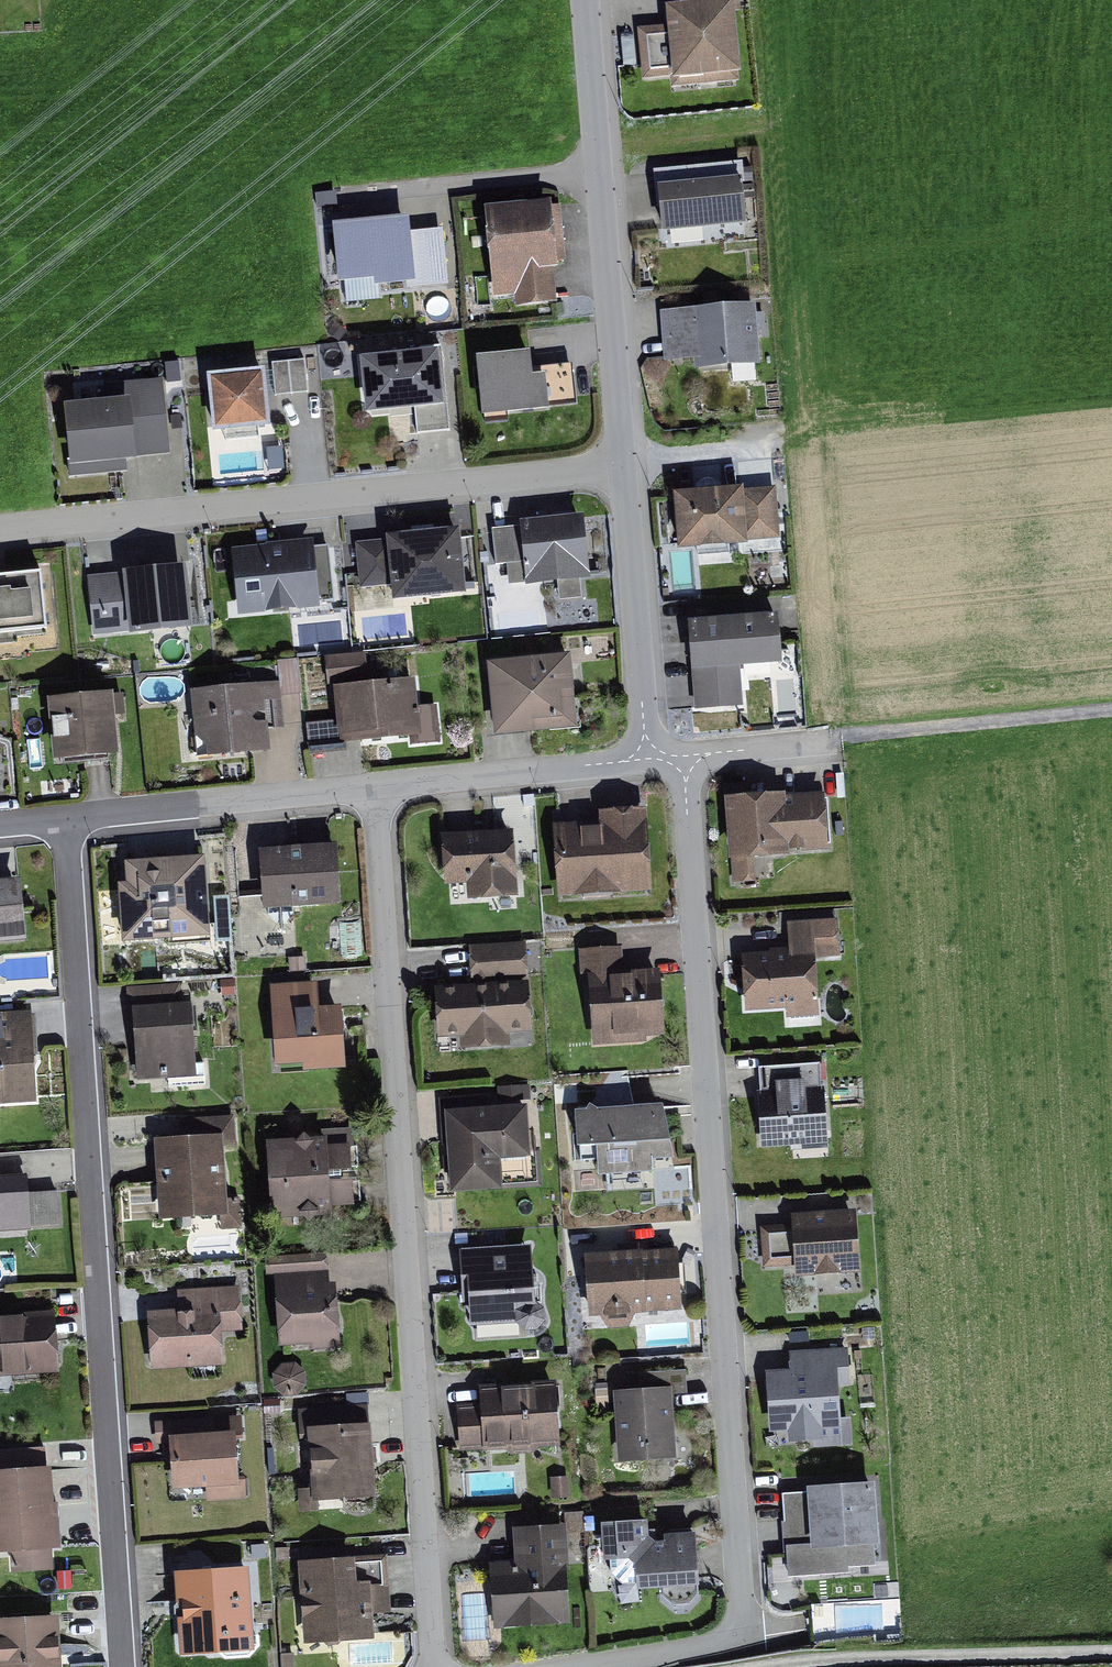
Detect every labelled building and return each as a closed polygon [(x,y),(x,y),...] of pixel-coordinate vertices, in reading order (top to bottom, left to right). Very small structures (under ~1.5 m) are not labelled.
[(648,27),(652,76),(733,68),(727,3),(664,9),(665,25),(648,27)] [(656,164),(658,186),(743,176),(741,155),(656,164)] [(658,186),(664,245),(750,235),(743,176),(658,186)] [(553,204),(486,210),(494,297),(561,291),(556,235),(553,204)] [(333,225),(340,289),(411,282),(404,218),(353,223),(333,225)] [(460,315),(449,309),(442,322),(453,327),(460,315)] [(753,309),(659,317),(663,369),(758,361),(753,309)] [(414,407),(416,432),(449,429),(441,351),(362,359),(367,411),(414,407)] [(477,359),(483,418),(576,410),(573,368),(536,372),(534,354),(477,359)] [(306,362),(272,365),(274,390),(308,387),(306,362)] [(208,377),(214,434),(270,429),(264,371),(208,377)] [(66,407),(71,466),(130,461),(129,450),(133,449),(168,446),(163,382),(126,385),(127,402),(66,407)] [(678,500),(682,545),(781,537),(777,491),(719,496),(678,500)] [(527,583),(591,577),(585,517),(537,521),(521,523),(527,583)] [(527,583),(521,523),(489,526),(494,586),(527,583)] [(396,581),(397,598),(469,591),(462,532),(427,536),(391,540),(396,581)] [(396,581),(391,540),(352,544),(356,585),(396,581)] [(330,542),(310,544),(316,607),(336,605),(330,542)] [(229,552),(235,614),(316,607),(310,544),(269,548),(229,552)] [(127,576),(131,628),(196,623),(191,571),(158,574),(127,576)] [(131,628),(127,576),(84,580),(88,632),(131,628)] [(47,632),(42,577),(0,581),(0,637),(47,632)] [(785,618),(687,626),(695,714),(742,710),(738,671),(789,666),(785,618)] [(366,653),(326,654),(327,677),(367,675),(366,653)] [(493,669),(499,739),(579,732),(573,662),(493,669)] [(194,693),(199,757),(271,752),(266,688),(194,693)] [(336,693),(339,746),(417,741),(414,688),(336,693)] [(50,702),(54,759),(117,755),(113,698),(50,702)] [(308,743),(337,741),(336,719),(307,721),(308,743)] [(772,797),(727,799),(731,881),(749,880),(748,855),(826,852),(823,795),(772,797)] [(556,829),(561,897),(655,889),(649,812),(601,816),(602,825),(594,826),(556,829)] [(516,834),(517,860),(537,859),(536,833),(516,834)] [(443,838),(446,885),(469,884),(470,900),(518,897),(514,834),(490,835),(443,838)] [(258,853),(262,907),(342,901),(338,847),(297,850),(258,853)] [(139,854),(142,932),(226,929),(222,851),(164,853),(139,854)] [(23,939),(19,884),(0,885),(0,941),(23,939)] [(742,958),(745,1009),(823,1005),(820,957),(836,956),(835,924),(792,926),(793,955),(742,958)] [(440,985),(445,1041),(534,1033),(526,946),(473,951),(476,982),(440,985)] [(583,953),(591,1043),(663,1037),(657,974),(639,975),(622,977),(619,950),(583,953)] [(271,987),(277,1068),(345,1063),(340,1001),(317,1002),(315,983),(271,987)] [(136,1011),(139,1078),(196,1075),(193,1009),(136,1011)] [(34,1102),(28,1016),(0,1018),(0,1104),(34,1102)] [(763,1070),(766,1148),(830,1146),(827,1068),(763,1070)] [(446,1116),(451,1191),(535,1185),(529,1109),(446,1116)] [(665,1110),(573,1116),(576,1166),(594,1165),(595,1181),(669,1176),(665,1110)] [(178,1121),(180,1140),(221,1137),(220,1118),(178,1121)] [(158,1142),(164,1220),(227,1215),(221,1137),(180,1140),(158,1142)] [(265,1144),(271,1220),(350,1214),(344,1137),(265,1144)] [(37,1228),(35,1192),(34,1176),(0,1178),(0,1231),(37,1228)] [(35,1192),(37,1228),(57,1227),(54,1191),(35,1192)] [(797,1259),(798,1275),(863,1272),(860,1212),(790,1215),(791,1226),(762,1227),(763,1260),(797,1259)] [(464,1252),(469,1325),(535,1320),(530,1247),(464,1252)] [(586,1258),(589,1314),(679,1309),(676,1253),(586,1258)] [(325,1255),(267,1259),(268,1278),(327,1274),(325,1255)] [(275,1280),(279,1348),(338,1344),(334,1276),(275,1280)] [(150,1315),(153,1365),(224,1360),(222,1333),(240,1332),(238,1293),(181,1297),(182,1313),(150,1315)] [(60,1373),(57,1315),(0,1318),(0,1376),(60,1373)] [(799,1449),(849,1446),(843,1355),(788,1359),(789,1377),(770,1378),(774,1439),(799,1437),(799,1449)] [(281,1365),(273,1374),(274,1388),(283,1396),(298,1396),(306,1385),(305,1372),(295,1364),(281,1365)] [(631,1374),(632,1396),(671,1393),(684,1393),(683,1371),(631,1374)] [(458,1413),(459,1449),(557,1444),(554,1383),(478,1387),(479,1412),(458,1413)] [(617,1396),(620,1462),(675,1459),(671,1393),(632,1396),(617,1396)] [(316,1419),(322,1487),(387,1481),(381,1413),(316,1419)] [(189,1448),(192,1487),(256,1482),(251,1421),(187,1425),(189,1448)] [(53,1474),(51,1450),(0,1454),(0,1479),(53,1474)] [(0,1479),(0,1556),(16,1554),(17,1576),(61,1573),(53,1474),(0,1479)] [(815,1500),(817,1555),(881,1553),(879,1497),(847,1498),(815,1500)] [(817,1555),(815,1500),(786,1500),(788,1556),(817,1555)] [(603,1579),(618,1594),(697,1590),(694,1537),(647,1540),(647,1522),(599,1526),(603,1579)] [(491,1568),(494,1628),(572,1624),(567,1529),(513,1531),(515,1567),(491,1568)] [(298,1566),(303,1644),(372,1639),(371,1615),(390,1614),(386,1560),(298,1566)] [(176,1617),(178,1656),(251,1652),(246,1573),(173,1577),(176,1617)] [(60,1621),(0,1624),(0,1666),(62,1666),(60,1621)] [(282,1655),(282,1666),(294,1666),(293,1654),(282,1655)]
